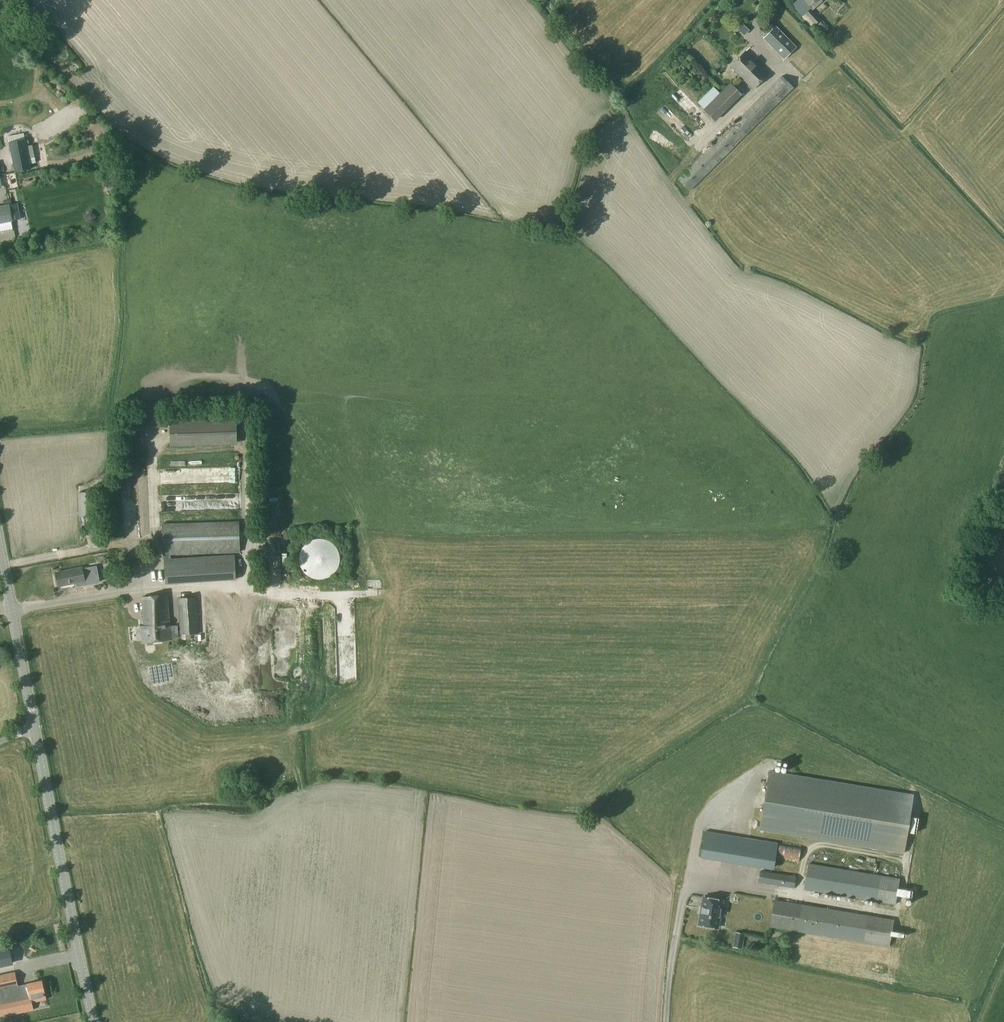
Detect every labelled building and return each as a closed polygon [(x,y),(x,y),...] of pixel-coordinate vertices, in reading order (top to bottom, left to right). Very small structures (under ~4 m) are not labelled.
[(820,20),(810,9),(804,13),(815,25),(820,20)] [(777,37),(779,35),(774,30),(765,39),(786,62),(794,54),(777,37)] [(753,88),(767,74),(745,51),(730,66),(753,88)] [(690,191),(794,88),(781,76),(678,179),(690,191)] [(715,121),(742,94),(730,83),(719,93),(703,109),(715,121)] [(697,103),(703,109),(719,93),(713,87),(697,103)] [(667,125),(674,120),(669,114),(663,120),(667,125)] [(681,136),(685,148),(702,143),(698,131),(681,136)] [(32,145),(26,146),(25,139),(9,142),(15,172),(31,169),(30,164),(36,163),(32,145)] [(19,202),(16,188),(10,189),(14,203),(19,202)] [(13,221),(10,204),(9,204),(8,199),(4,200),(4,205),(0,206),(0,223),(13,221)] [(83,216),(86,222),(93,218),(90,212),(83,216)] [(39,249),(45,248),(43,235),(37,237),(39,249)] [(237,444),(236,411),(170,413),(171,447),(237,444)] [(175,451),(168,453),(171,461),(178,458),(175,451)] [(167,481),(218,480),(218,467),(167,468),(167,481)] [(228,470),(220,471),(220,479),(229,478),(228,470)] [(78,492),(79,516),(95,514),(94,492),(78,492)] [(240,552),(239,521),(162,523),(163,555),(240,552)] [(323,539),(317,539),(312,540),(307,543),(303,548),(300,553),(299,559),(300,564),(302,570),(306,574),(311,577),(317,579),(322,579),(328,578),(332,575),(337,570),(339,565),(340,559),(339,553),(337,548),(333,544),(329,541),(323,539)] [(236,580),(235,554),(164,559),(165,584),(236,580)] [(55,572),(58,586),(79,581),(80,585),(100,581),(96,565),(82,568),(82,567),(55,572)] [(143,625),(142,625),(143,640),(170,638),(171,639),(178,638),(178,625),(169,625),(169,623),(170,623),(168,594),(142,596),(143,625)] [(199,634),(197,597),(178,597),(180,635),(199,634)] [(269,609),(274,677),(294,676),(289,608),(269,609)] [(193,662),(200,661),(199,654),(191,655),(193,662)] [(913,794),(768,771),(759,830),(903,853),(913,794)] [(702,873),(724,877),(731,836),(709,833),(702,873)] [(774,867),(778,844),(745,838),(741,862),(774,867)] [(779,844),(777,857),(798,861),(800,847),(779,844)] [(912,890),(898,887),(900,878),(808,863),(804,889),(876,901),(896,904),(897,894),(911,897),(912,890)] [(794,888),(796,876),(760,870),(758,882),(794,888)] [(731,923),(746,923),(747,897),(732,896),(731,923)] [(698,924),(718,927),(723,900),(703,897),(701,907),(699,906),(699,907),(701,907),(701,911),(699,911),(698,912),(701,912),(698,924)] [(774,899),(769,927),(797,931),(864,942),(889,947),(894,920),(868,915),(800,904),(774,899)] [(10,948),(0,950),(0,967),(13,964),(10,948)] [(42,981),(27,984),(18,986),(15,971),(0,975),(0,1017),(24,1012),(22,1004),(31,1002),(46,998),(42,981)]
